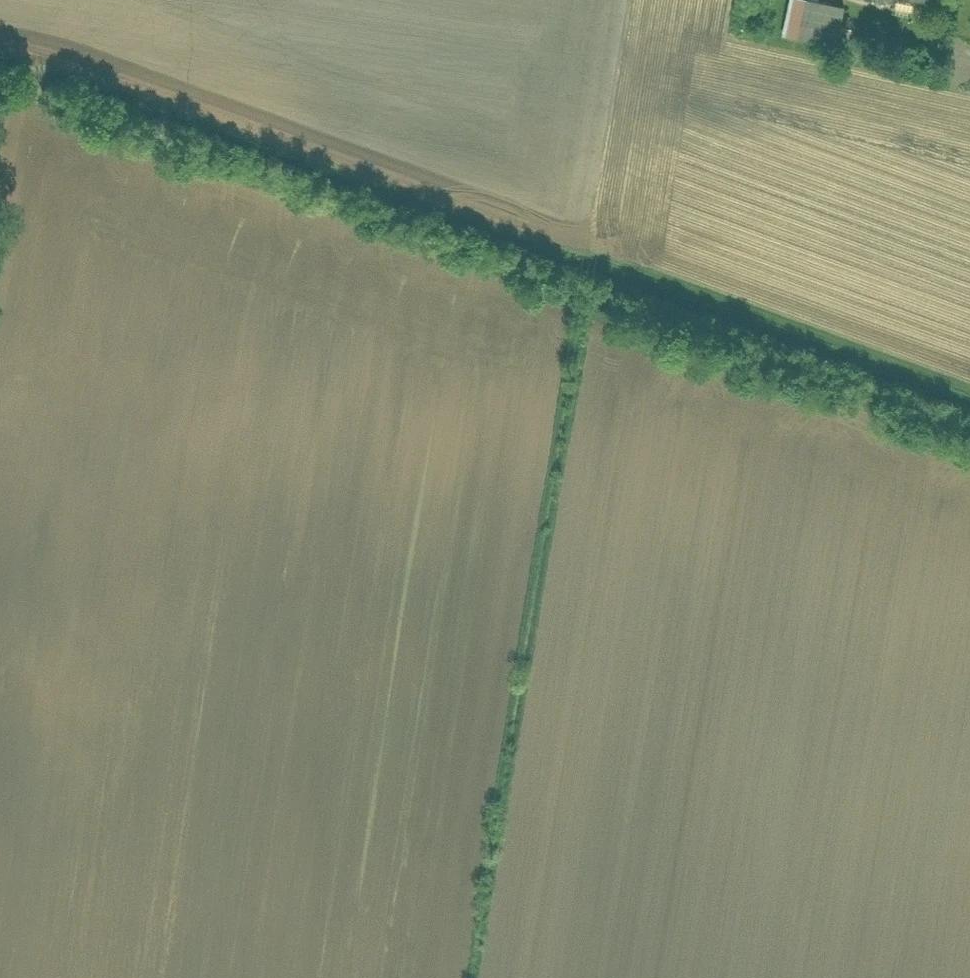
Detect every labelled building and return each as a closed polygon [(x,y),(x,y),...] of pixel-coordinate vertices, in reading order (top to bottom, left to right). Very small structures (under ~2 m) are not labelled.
[(832,45),(840,5),(816,0),(793,0),(786,35),(832,45)]
